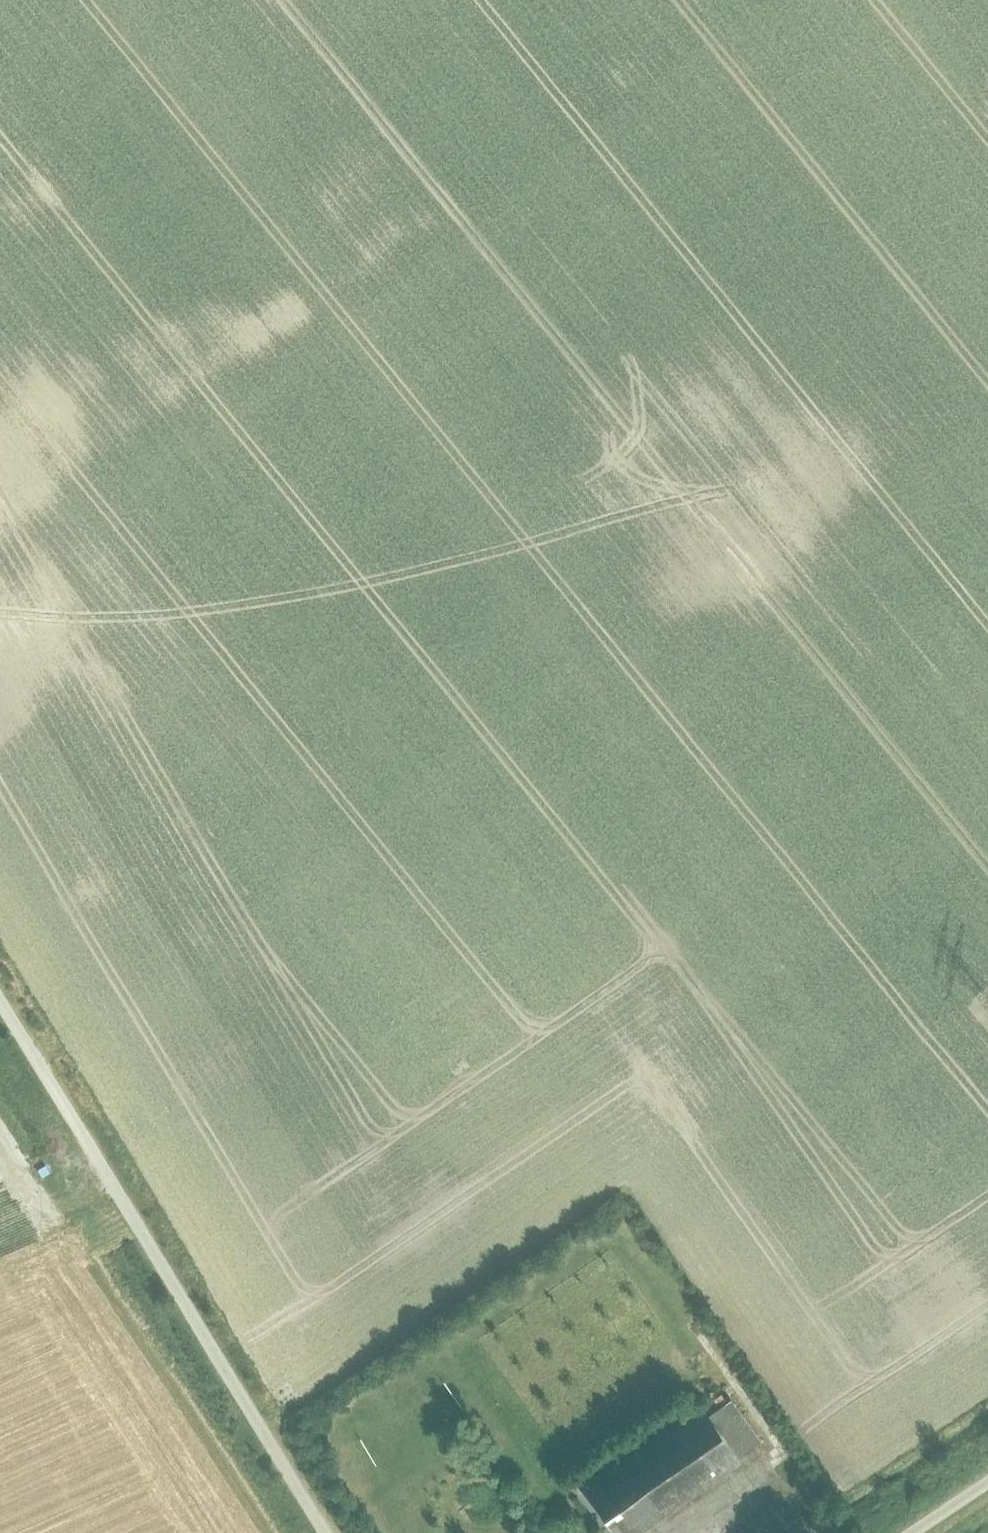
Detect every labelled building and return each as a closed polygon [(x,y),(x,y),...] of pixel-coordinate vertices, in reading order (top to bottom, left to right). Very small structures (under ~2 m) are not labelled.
[(731,1398),(707,1415),(726,1441),(736,1456),(760,1439),(731,1398)] [(702,1407),(583,1490),(613,1532),(638,1532),(740,1462),(736,1456),(726,1441),(707,1415),(702,1407)]
